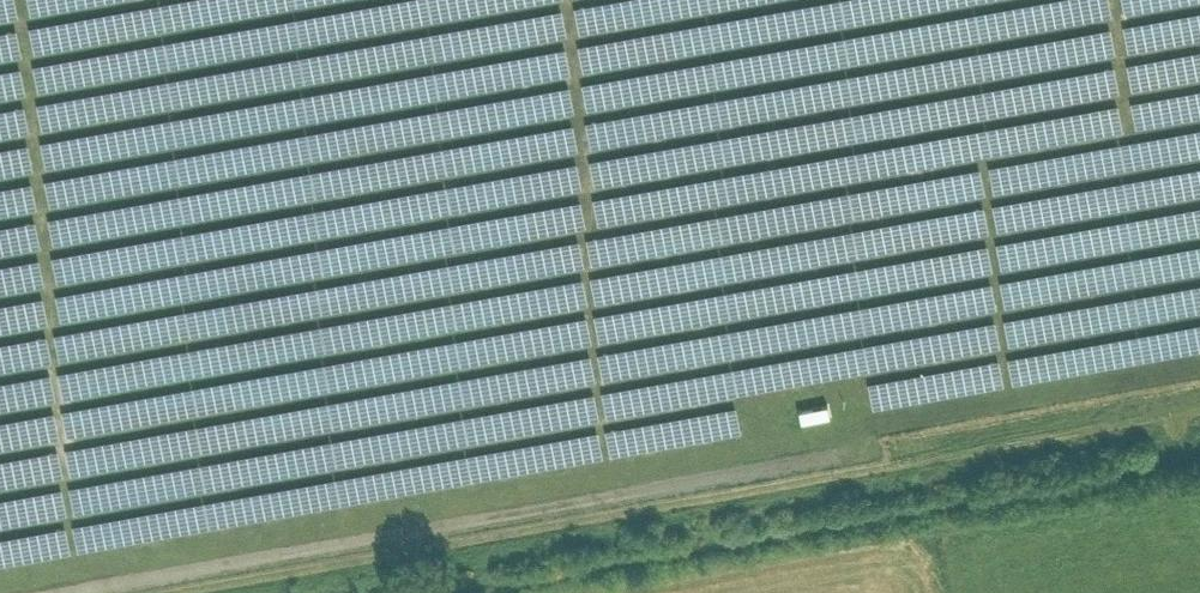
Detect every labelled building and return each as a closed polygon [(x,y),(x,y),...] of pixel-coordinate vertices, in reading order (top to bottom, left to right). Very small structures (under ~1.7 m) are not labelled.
[(828,404),(799,409),(802,421),(830,415),(828,404)]
